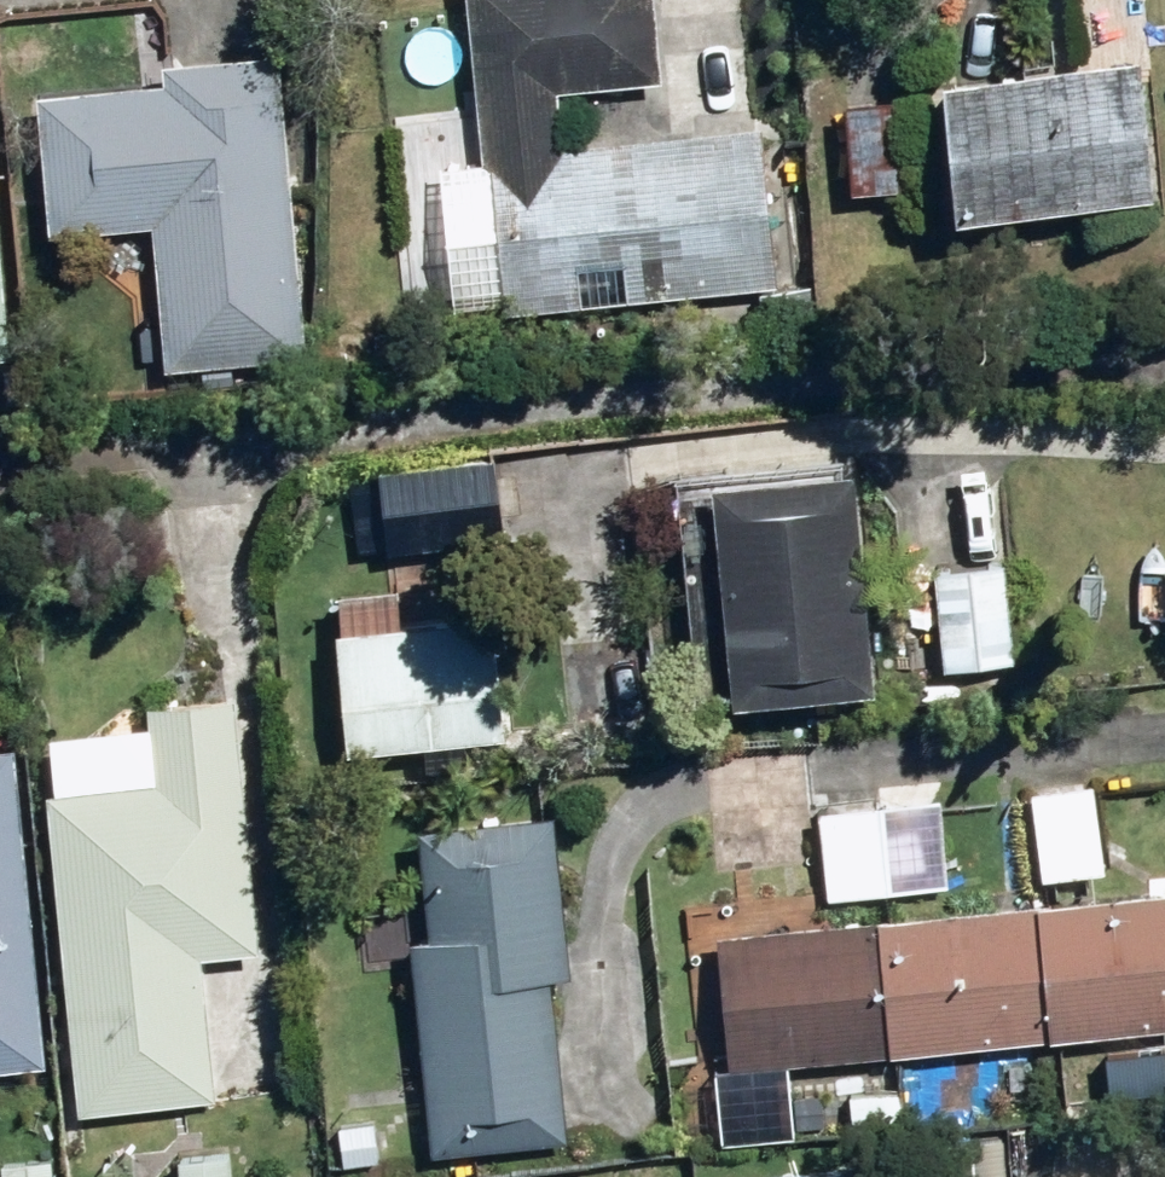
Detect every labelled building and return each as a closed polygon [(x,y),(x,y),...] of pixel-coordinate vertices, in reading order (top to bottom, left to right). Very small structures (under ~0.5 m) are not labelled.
[(494,305),(773,278),(757,122),(557,142),(551,83),(656,72),(648,0),(464,0),(479,148),(430,152),(435,210),(416,211),(420,250),(487,243),(494,305)] [(146,219),(160,362),(299,350),(273,46),(158,56),(159,69),(28,81),(41,230),(146,219)] [(934,68),(943,206),(1147,195),(1138,55),(934,68)] [(833,95),(839,188),(896,185),(891,92),(833,95)] [(382,119),(383,150),(429,147),(427,115),(382,119)] [(372,462),(379,548),(500,540),(492,452),(372,462)] [(706,474),(729,696),(869,680),(846,458),(706,474)] [(930,567),(941,667),(1011,659),(1000,559),(930,567)] [(328,624),(342,745),(499,727),(485,608),(393,618),(390,585),(335,591),(339,623),(328,624)] [(40,789),(73,1110),(211,1096),(197,955),(256,949),(229,691),(142,700),(149,779),(40,789)] [(40,1066),(12,741),(0,742),(0,1070),(40,1066)] [(1027,781),(1027,855),(1078,854),(1077,780),(1027,781)] [(936,790),(874,798),(885,888),(947,882),(936,790)] [(826,896),(885,888),(874,798),(815,806),(826,896)] [(404,926),(427,1154),(565,1138),(548,972),(567,970),(550,803),(410,819),(421,925),(404,926)] [(1033,899),(1045,1036),(1164,1024),(1164,888),(1033,899)] [(1033,899),(872,915),(884,1051),(1045,1036),(1033,899)] [(884,1051),(872,915),(712,930),(724,1066),(884,1051)] [(333,1120),(335,1163),(373,1160),(370,1119),(333,1120)] [(965,1120),(967,1154),(1003,1153),(1002,1119),(965,1120)] [(174,1176),(229,1176),(228,1150),(173,1155),(174,1176)] [(50,1154),(0,1158),(0,1176),(51,1176),(50,1154)]
